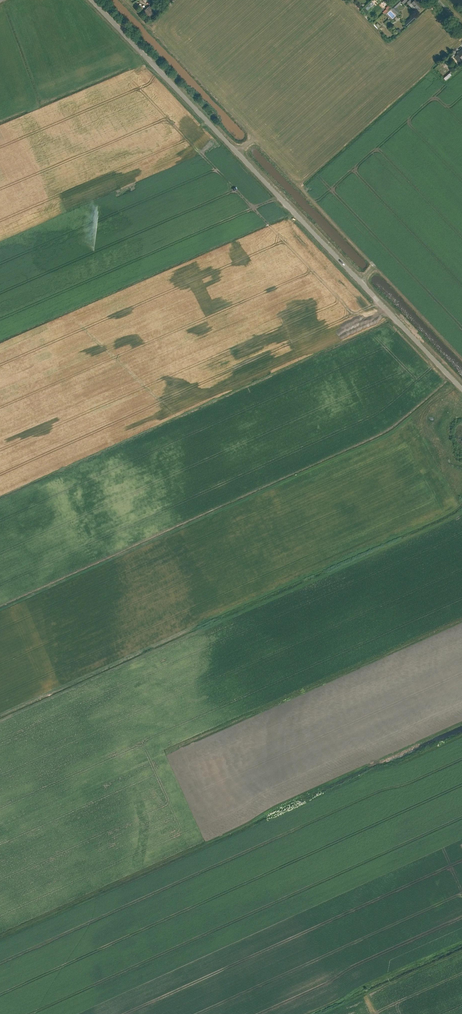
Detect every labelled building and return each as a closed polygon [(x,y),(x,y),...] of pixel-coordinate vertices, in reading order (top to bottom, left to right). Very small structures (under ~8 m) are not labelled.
[(418,0),(415,0),(414,0),(410,0),(409,1),(418,10),(423,5),(418,0)] [(390,8),(393,11),(396,7),(400,4),(397,1),(390,8)] [(150,5),(144,11),(151,19),(162,9),(159,6),(158,7),(155,3),(151,7),(150,5)] [(453,53),(445,60),(448,64),(454,58),(453,57),(455,55),(453,53)]
